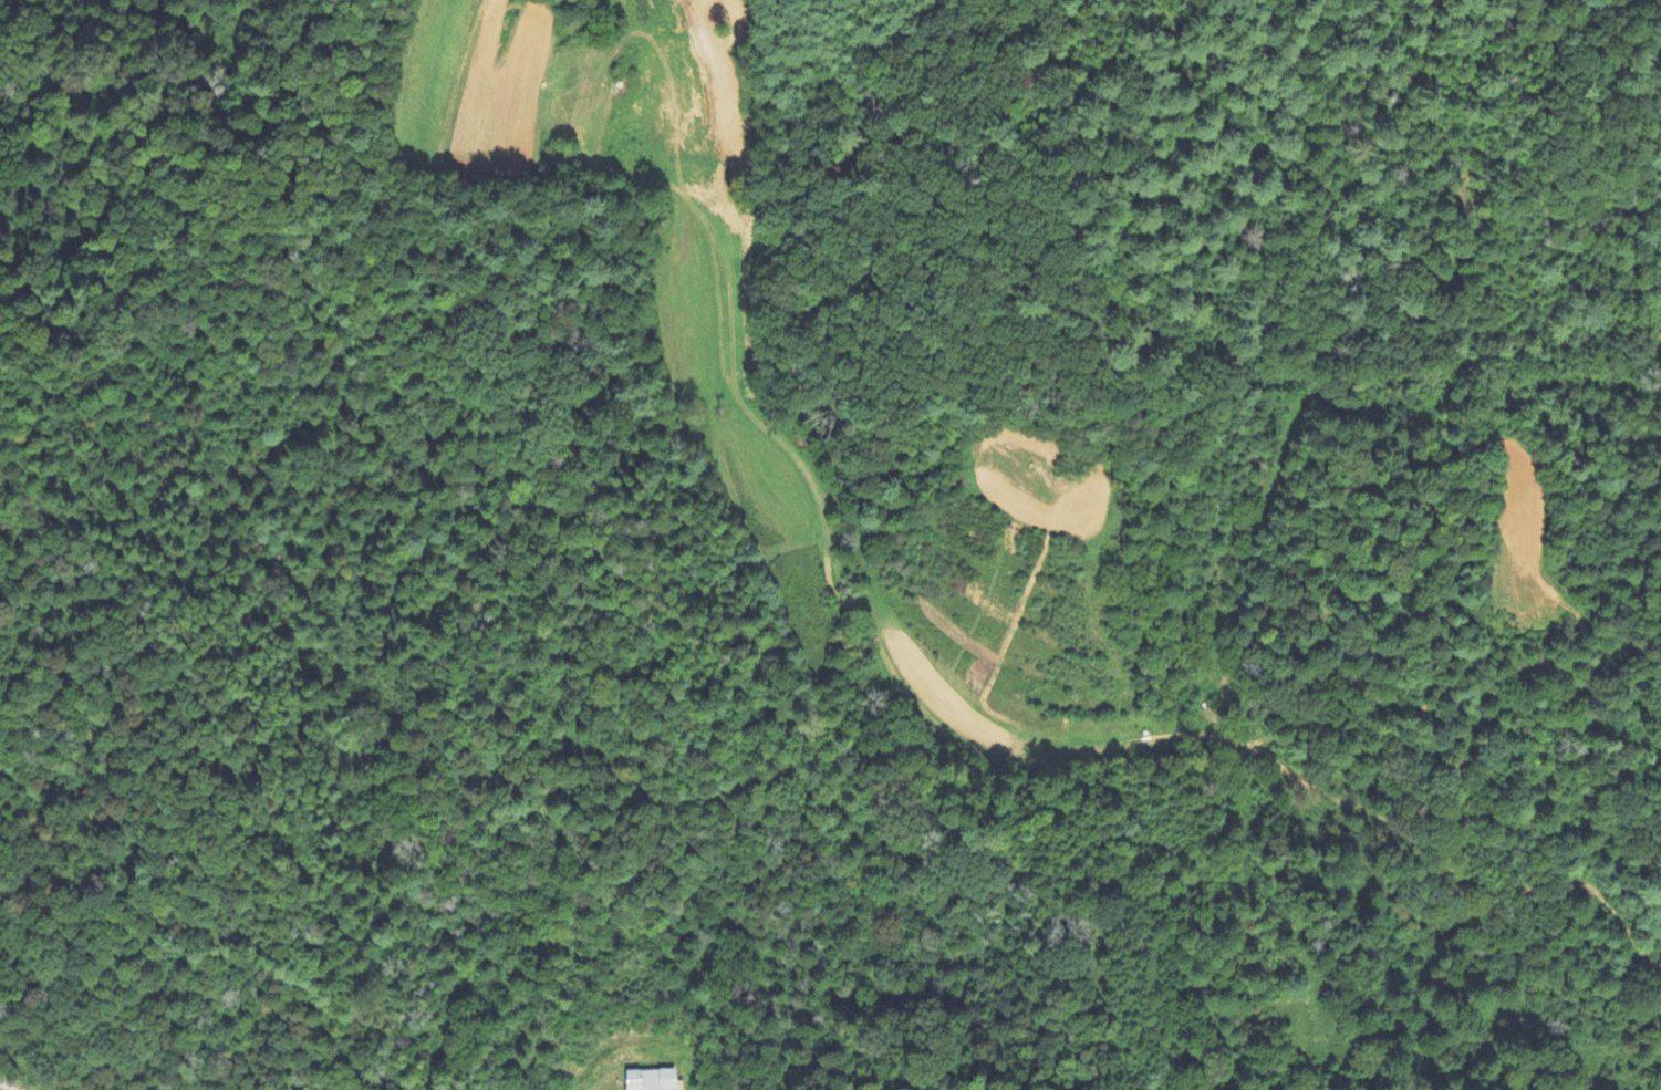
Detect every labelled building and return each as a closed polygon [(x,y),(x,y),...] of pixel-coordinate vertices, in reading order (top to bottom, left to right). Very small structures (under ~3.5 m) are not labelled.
[(626,1089),(678,1089),(678,1073),(626,1073),(626,1089)]
